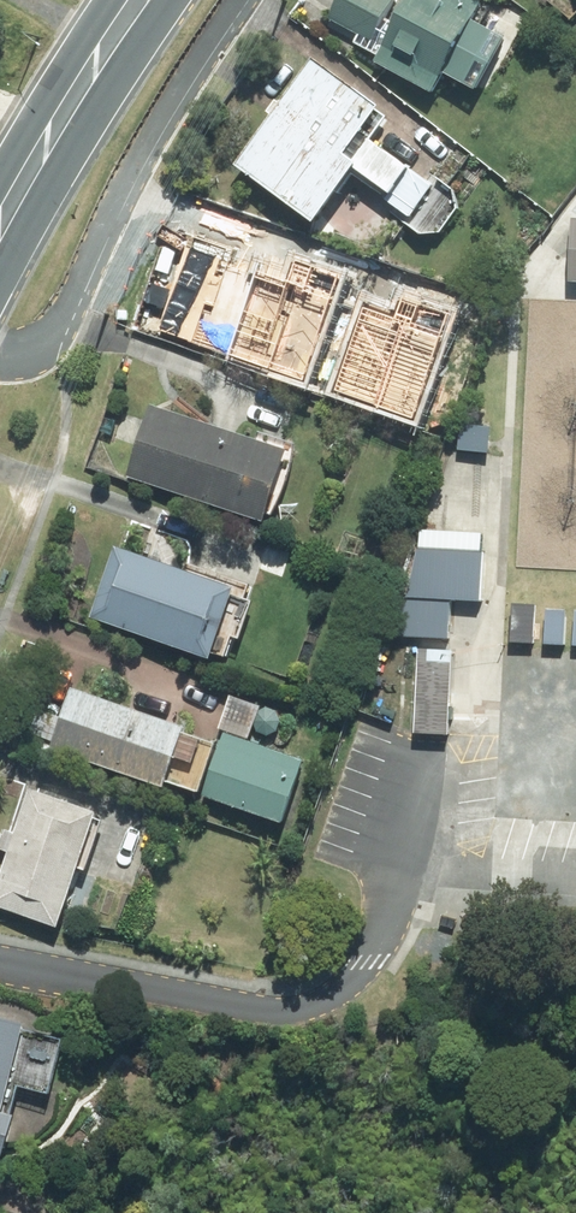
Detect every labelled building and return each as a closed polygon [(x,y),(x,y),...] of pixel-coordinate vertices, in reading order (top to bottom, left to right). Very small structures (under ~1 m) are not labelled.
[(334,19),(389,47),(382,63),(444,95),(452,79),(486,96),(519,31),(472,6),(475,0),(343,0),(334,19)] [(392,202),(417,221),(419,223),(421,225),(423,227),(425,229),(428,230),(430,231),(433,232),(436,233),(438,233),(441,233),(444,232),(447,232),(449,231),(452,229),(454,228),(456,226),(458,224),(460,221),(461,219),(462,216),(463,214),(464,211),(464,208),(464,205),(463,203),(463,200),(462,197),(460,195),(459,192),(457,190),(455,188),(453,187),(450,185),(448,184),(445,183),(385,139),(403,115),(325,58),(246,166),(323,223),(365,167),(399,192),(392,202)] [(436,284),(375,267),(360,322),(422,338),(436,284)] [(314,293),(275,279),(270,293),(211,273),(191,329),(301,367),(303,368),(306,369),(309,370),(312,370),(315,371),(318,370),(321,370),(324,369),(327,368),(330,367),(332,365),(335,364),(337,361),(339,359),(341,357),(342,354),(344,351),(345,349),(345,346),(346,343),(346,340),(346,337),(345,334),(344,331),(343,328),(342,325),(340,322),(338,320),(336,318),(334,316),(331,314),(329,313),(326,312),(323,311),(320,310),(310,306),(314,293)] [(157,402),(134,472),(281,521),(304,451),(157,402)] [(494,533),(420,529),(416,597),(490,602),(494,533)] [(256,585),(121,547),(98,627),(233,666),(256,585)] [(459,603),(405,599),(401,640),(456,644),(459,603)] [(425,675),(422,735),(464,738),(469,652),(410,649),(408,674),(425,675)] [(201,735),(203,726),(78,688),(70,715),(43,707),(34,736),(61,744),(58,754),(184,792),(193,760),(210,765),(217,740),(201,735)] [(231,732),(211,796),(301,823),(321,759),(260,741),(271,705),(233,693),(222,730),(231,732)] [(0,899),(0,905),(69,932),(114,815),(43,788),(25,834),(11,828),(1,853),(15,859),(0,899)] [(27,1089),(64,1097),(79,1031),(0,1013),(0,1150),(27,1156),(36,1117),(21,1114),(27,1089)]
